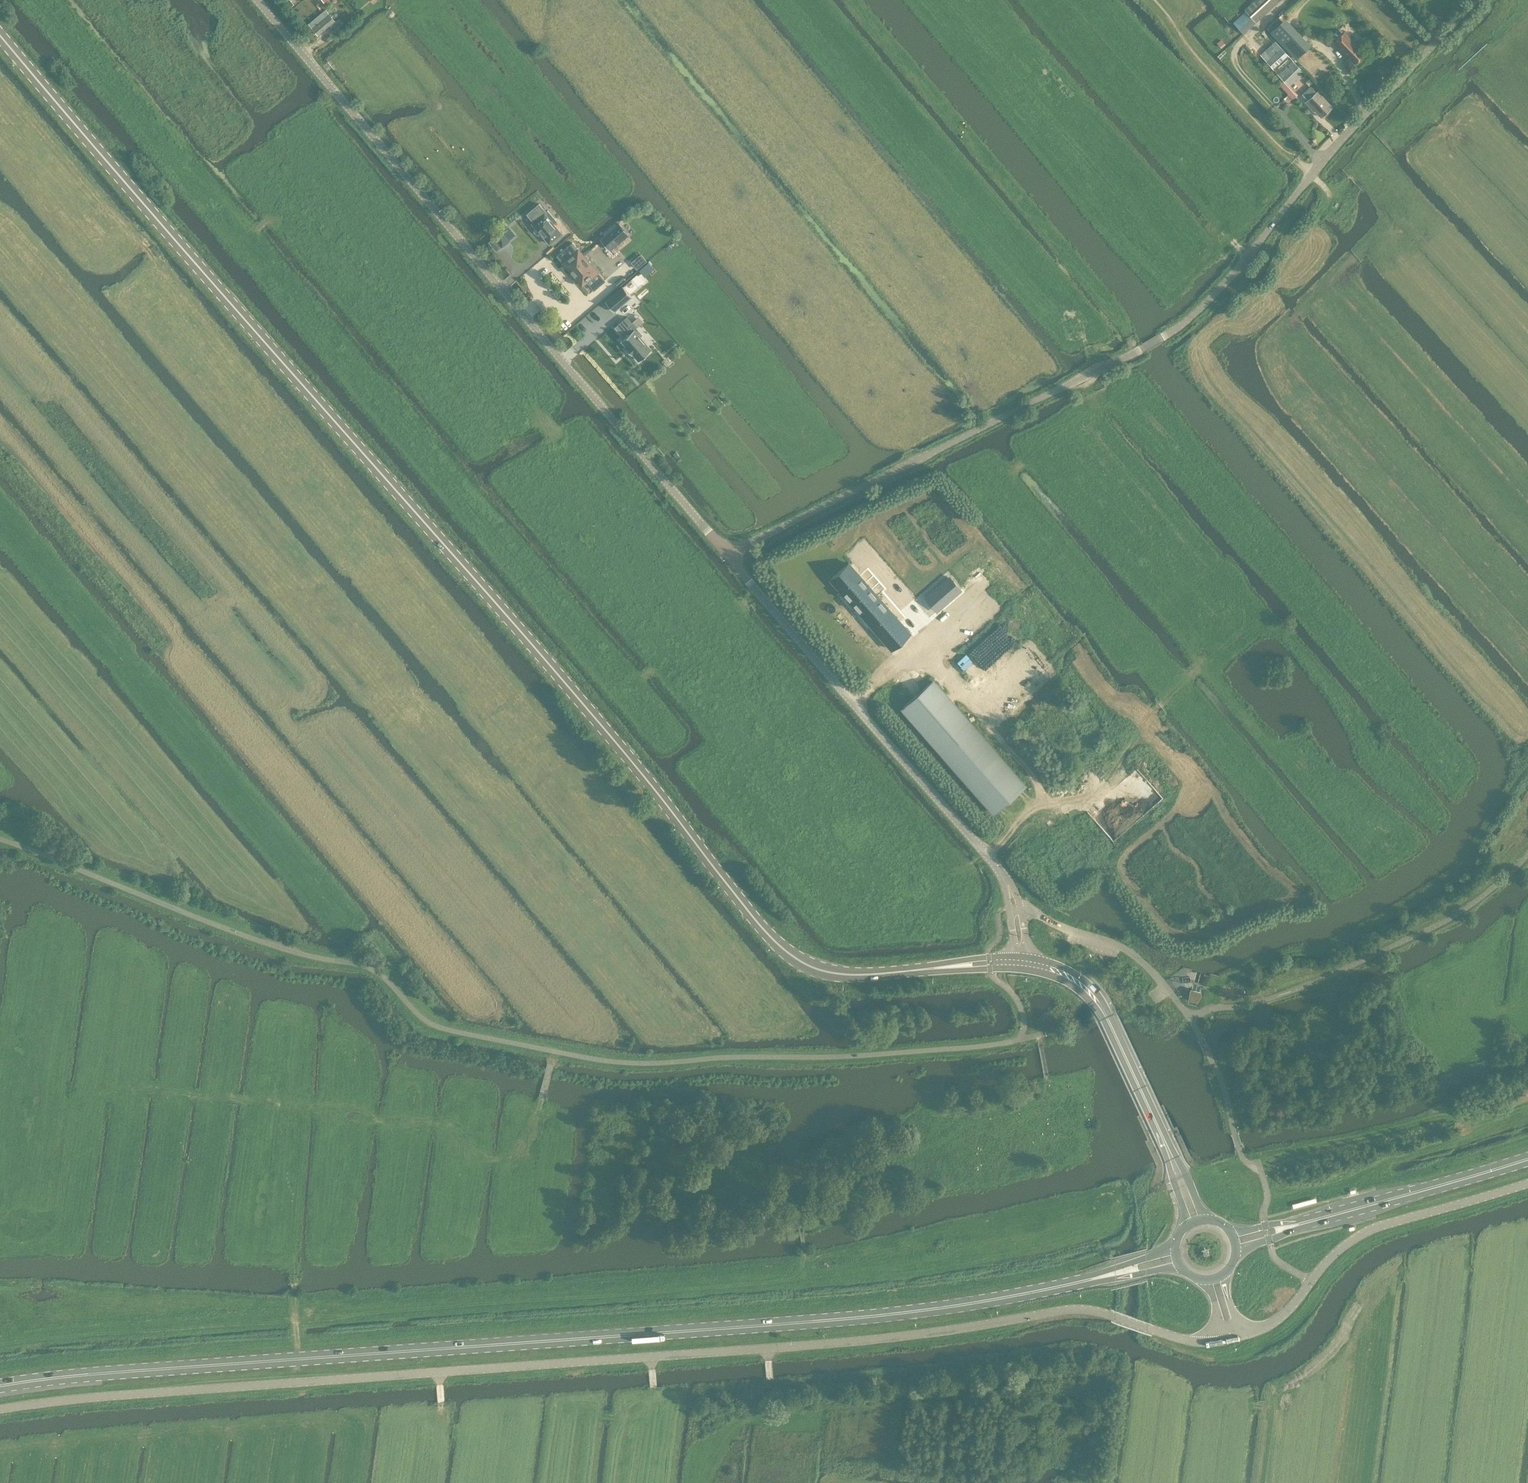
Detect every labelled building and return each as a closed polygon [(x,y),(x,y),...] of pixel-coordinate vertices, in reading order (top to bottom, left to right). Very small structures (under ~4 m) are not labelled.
[(1244,9),(1256,22),(1280,0),(1254,0),(1244,9)] [(319,34),(335,20),(326,9),(309,23),(319,34)] [(1282,21),(1270,31),(1296,58),(1307,48),(1282,21)] [(1344,31),(1334,41),(1354,62),(1365,52),(1359,46),(1360,44),(1360,42),(1357,39),(1355,39),(1353,40),(1344,31)] [(1283,80),(1288,86),(1290,85),(1304,72),(1275,41),(1260,54),(1283,80)] [(1288,86),(1283,80),(1279,84),(1292,98),(1297,94),(1290,85),(1288,86)] [(1303,93),(1302,94),(1308,100),(1306,102),(1320,117),(1322,115),(1325,116),(1327,113),(1327,111),(1332,106),(1318,91),(1317,92),(1311,86),(1303,93)] [(533,223),(535,226),(534,227),(534,228),(534,229),(534,230),(534,231),(534,232),(535,233),(536,233),(536,234),(537,234),(538,235),(539,235),(540,235),(541,234),(542,234),(549,243),(561,233),(553,223),(554,223),(546,214),(547,212),(547,211),(546,212),(539,204),(527,214),(534,222),(533,223)] [(519,215),(512,221),(520,231),(528,225),(519,215)] [(619,223),(600,239),(610,249),(628,233),(619,223)] [(502,230),(494,236),(495,238),(502,246),(510,240),(503,231),(502,230)] [(558,256),(590,293),(605,280),(573,243),(558,256)] [(605,300),(611,307),(615,311),(632,297),(624,288),(622,286),(605,300)] [(638,359),(651,349),(641,336),(643,335),(636,327),(631,332),(627,326),(632,322),(627,317),(615,327),(620,333),(621,332),(625,337),(622,340),(628,347),(627,348),(632,354),(633,353),(638,359)] [(848,562),(830,578),(892,649),(910,633),(848,562)] [(933,680),(902,706),(995,812),(1025,786),(933,680)] [(1189,991),(1188,1000),(1189,1000),(1197,1003),(1201,994),(1201,991),(1192,989),(1190,988),(1189,991)]
